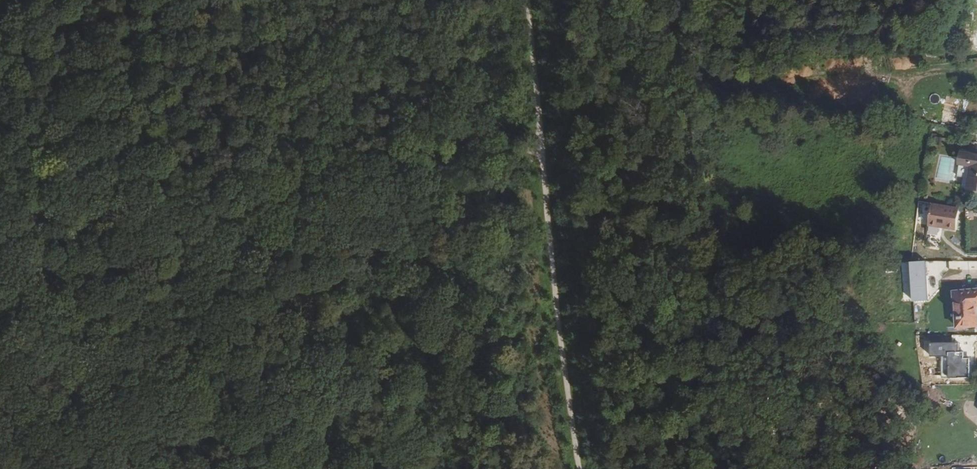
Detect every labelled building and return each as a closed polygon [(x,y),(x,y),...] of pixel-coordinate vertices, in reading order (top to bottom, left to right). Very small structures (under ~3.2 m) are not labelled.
[(944,117),(955,119),(959,100),(948,97),(944,117)] [(962,152),(960,164),(971,166),(967,188),(976,190),(976,155),(962,152)] [(959,206),(931,202),(927,225),(955,229),(959,206)] [(910,262),(913,301),(929,300),(926,261),(910,262)] [(958,327),(976,326),(976,290),(955,291),(958,327)]
